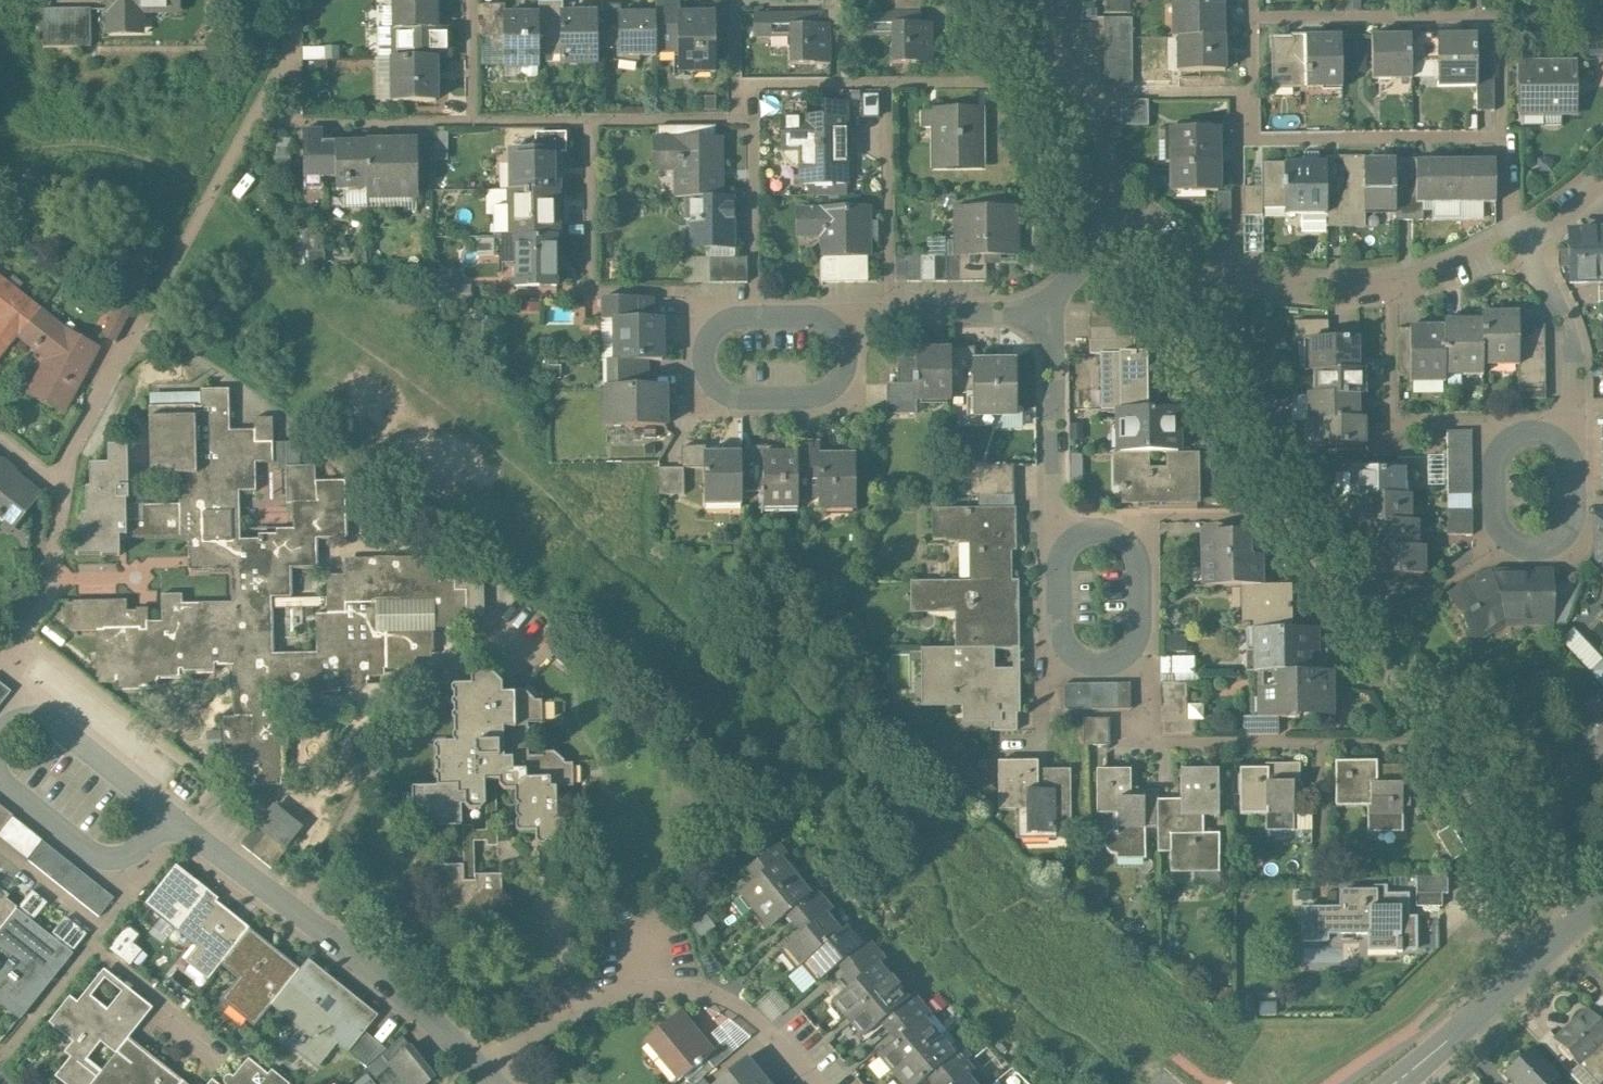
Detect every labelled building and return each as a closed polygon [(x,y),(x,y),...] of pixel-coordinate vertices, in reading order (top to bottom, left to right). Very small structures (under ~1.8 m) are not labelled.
[(108,11),(110,11),(111,34),(136,34),(136,11),(178,10),(178,0),(108,0),(108,11)] [(395,3),(396,30),(430,29),(435,29),(435,0),(395,0),(395,3)] [(823,14),(825,14),(825,26),(830,26),(843,26),(843,0),(823,0),(823,14)] [(1132,0),(1108,0),(1109,11),(1133,9),(1132,0)] [(920,1),(893,1),(893,14),(921,14),(920,1)] [(1224,1),(1172,1),(1172,38),(1174,38),(1182,38),(1224,38),(1224,1)] [(597,14),(562,14),(562,2),(539,2),(539,15),(539,50),(560,50),(560,63),(598,63),(598,50),(597,14)] [(714,13),(679,13),(679,3),(656,3),(656,18),(656,49),(677,48),(678,69),(691,69),(691,73),(715,73),(714,13)] [(539,15),(503,15),(503,5),(478,5),(478,37),(502,37),(503,67),(539,66),(539,50),(539,15)] [(621,6),(597,6),(597,14),(598,50),(618,50),(618,58),(656,57),(656,49),(656,18),(636,18),(636,14),(621,14),(621,6)] [(91,9),(43,10),(43,48),(91,47),(91,9)] [(823,14),(754,15),(754,37),(790,37),(790,26),(825,26),(825,14),(823,14)] [(893,14),(856,14),(856,36),(892,36),(892,25),(921,25),(921,14),(893,14)] [(1133,18),(1105,19),(1105,33),(1133,33),(1133,18)] [(921,25),(892,25),(892,36),(892,64),(932,64),(932,25),(921,25)] [(825,26),(790,26),(790,37),(790,65),(830,65),(830,26),(825,26)] [(430,29),(396,30),(396,60),(436,60),(448,60),(448,37),(431,38),(430,29)] [(1133,33),(1105,33),(1105,47),(1133,46),(1133,33)] [(1412,36),(1374,36),(1374,80),(1412,80),(1412,62),(1412,36)] [(1477,36),(1412,36),(1412,62),(1438,62),(1438,84),(1477,84),(1477,36)] [(1322,38),(1322,41),(1292,41),(1292,38),(1272,38),(1273,91),(1343,90),(1342,37),(1322,38)] [(1224,38),(1182,38),(1182,71),(1224,71),(1224,38)] [(1133,46),(1105,47),(1105,60),(1133,60),(1133,46)] [(396,60),(393,60),(393,102),(436,102),(436,60),(396,60)] [(1133,60),(1105,60),(1105,74),(1133,74),(1133,60)] [(1577,83),(1576,63),(1520,64),(1521,116),(1574,115),(1573,83),(1577,83)] [(1498,108),(1497,72),(1479,73),(1480,109),(1498,108)] [(1133,74),(1105,74),(1105,88),(1133,88),(1133,74)] [(1148,101),(1121,101),(1121,127),(1149,127),(1148,101)] [(823,118),(781,118),(781,153),(784,159),(792,166),(798,168),(807,168),(808,182),(801,182),(801,184),(808,184),(808,197),(847,196),(846,103),(824,103),(823,118)] [(980,112),(921,113),(921,125),(936,125),(936,150),(946,150),(946,169),(966,169),(966,158),(980,158),(980,136),(983,134),(983,132),(984,130),(983,126),(980,124),(980,112)] [(680,127),(658,127),(658,140),(680,140),(680,127)] [(1215,128),(1172,129),(1172,163),(1215,163),(1215,128)] [(322,130),(303,131),(304,190),(323,189),(323,178),(336,178),(336,143),(323,143),(322,130)] [(565,135),(535,136),(535,153),(557,153),(557,155),(566,155),(565,135)] [(658,140),(656,140),(657,164),(681,163),(681,198),(685,198),(686,198),(721,198),(721,196),(718,196),(718,160),(721,160),(721,139),(680,140),(658,140)] [(415,142),(366,143),(367,191),(367,194),(416,193),(415,142)] [(366,143),(336,143),(336,178),(336,191),(344,191),(367,191),(366,143)] [(535,153),(513,153),(513,191),(557,191),(557,155),(557,153),(535,153)] [(1461,162),(1395,163),(1396,209),(1396,221),(1461,221),(1461,204),(1461,162)] [(1495,162),(1461,162),(1461,204),(1496,204),(1495,162)] [(1215,163),(1172,163),(1172,192),(1214,191),(1216,191),(1215,163)] [(1326,163),(1262,164),(1262,188),(1262,209),(1263,209),(1301,209),(1301,215),(1302,215),(1327,215),(1326,163)] [(1395,163),(1326,163),(1327,215),(1327,223),(1352,222),(1352,210),(1396,209),(1395,163)] [(1221,166),(1222,190),(1231,190),(1231,166),(1221,166)] [(1262,188),(1244,188),(1244,216),(1263,216),(1263,209),(1262,209),(1262,188)] [(367,194),(367,191),(344,191),(344,208),(367,208),(367,194)] [(513,191),(511,191),(511,216),(493,216),(494,237),(516,237),(557,237),(558,237),(557,191),(513,191)] [(1216,191),(1214,191),(1214,219),(1231,219),(1231,191),(1216,191)] [(686,198),(685,198),(685,221),(696,221),(697,249),(735,248),(734,218),(731,218),(731,198),(686,198)] [(870,208),(798,209),(798,232),(828,232),(827,258),(841,257),(855,257),(868,257),(870,257),(870,208)] [(1016,208),(955,209),(956,256),(961,256),(974,256),(987,255),(1017,255),(1016,208)] [(1327,215),(1302,215),(1302,233),(1327,233),(1327,223),(1327,215)] [(1599,269),(1599,234),(1581,234),(1582,249),(1582,269),(1599,269)] [(557,237),(516,237),(517,287),(558,286),(557,237)] [(1599,269),(1582,269),(1582,249),(1569,249),(1570,284),(1601,283),(1601,269),(1599,269)] [(987,255),(974,256),(974,281),(987,281),(987,255)] [(325,256),(305,257),(305,269),(326,269),(325,256)] [(922,282),(922,256),(909,257),(909,282),(922,282)] [(935,256),(922,256),(922,282),(936,281),(935,256)] [(948,281),(948,256),(935,256),(936,281),(948,281)] [(956,256),(948,256),(948,281),(961,281),(961,256),(956,256)] [(974,256),(961,256),(961,281),(974,281),(974,256)] [(842,281),(841,257),(827,258),(820,258),(820,282),(842,281)] [(855,282),(855,257),(841,257),(842,281),(855,282)] [(868,257),(855,257),(855,282),(868,282),(868,257)] [(909,282),(909,257),(895,257),(896,282),(909,282)] [(722,259),(710,259),(709,284),(722,283),(722,259)] [(734,259),(722,259),(722,283),(735,283),(734,259)] [(747,259),(734,259),(735,283),(747,283),(747,259)] [(19,337),(36,314),(39,311),(0,279),(0,360),(19,337)] [(654,299),(618,299),(618,319),(654,318),(654,299)] [(119,302),(101,337),(114,344),(133,310),(119,302)] [(1115,302),(1089,303),(1089,316),(1115,315),(1115,302)] [(1519,313),(1482,313),(1482,320),(1482,366),(1519,366),(1519,361),(1519,348),(1519,326),(1519,313)] [(64,334),(36,314),(19,337),(48,360),(30,394),(64,412),(97,350),(64,334)] [(1115,315),(1089,316),(1090,328),(1115,328),(1115,315)] [(618,319),(616,319),(616,362),(647,362),(663,362),(662,330),(658,330),(658,318),(654,318),(618,319)] [(1482,320),(1445,321),(1445,327),(1446,376),(1462,376),(1482,375),(1482,366),(1482,320)] [(1328,322),(1296,322),(1296,340),(1311,340),(1311,338),(1328,339),(1328,322)] [(1546,326),(1519,326),(1519,348),(1546,348),(1546,326)] [(1445,327),(1411,328),(1411,330),(1411,377),(1412,383),(1446,382),(1446,376),(1445,327)] [(1115,328),(1090,328),(1090,342),(1116,341),(1116,328),(1115,328)] [(1130,328),(1116,328),(1116,341),(1116,354),(1134,354),(1134,339),(1130,339),(1130,328)] [(1411,330),(1398,330),(1398,377),(1411,377),(1411,330)] [(1328,339),(1311,338),(1311,340),(1311,372),(1316,372),(1356,371),(1356,339),(1328,339)] [(1116,341),(1090,342),(1090,355),(1101,355),(1116,354),(1116,341)] [(918,352),(917,344),(898,344),(898,385),(914,385),(914,378),(916,378),(917,352),(918,352)] [(1546,348),(1519,348),(1519,361),(1546,360),(1546,348)] [(976,349),(950,350),(950,352),(951,393),(973,392),(973,362),(976,362),(976,349)] [(918,352),(917,352),(916,378),(914,378),(914,385),(917,385),(917,400),(951,399),(951,393),(950,352),(918,352)] [(1116,354),(1101,355),(1101,406),(1101,411),(1118,411),(1157,410),(1157,380),(1146,380),(1146,354),(1134,354),(1116,354)] [(616,362),(607,362),(608,428),(666,427),(665,388),(647,388),(647,362),(616,362)] [(1017,416),(1016,362),(976,362),(973,362),(973,392),(974,417),(1017,416)] [(1356,371),(1316,372),(1316,396),(1355,396),(1363,396),(1362,384),(1361,384),(1361,371),(1356,371)] [(914,385),(898,385),(886,385),(887,415),(917,415),(917,400),(917,385),(914,385)] [(1545,387),(1519,387),(1520,400),(1546,399),(1545,387)] [(274,463),(273,443),(273,442),(256,443),(255,430),(254,430),(230,431),(229,389),(200,390),(201,407),(195,407),(195,405),(149,406),(150,476),(178,475),(179,505),(125,506),(126,537),(125,537),(125,539),(195,538),(196,570),(231,569),(232,603),(232,631),(200,632),(199,604),(183,604),(181,604),(181,613),(161,613),(162,622),(147,622),(147,617),(137,617),(136,610),(127,611),(126,600),(74,601),(74,629),(103,629),(104,660),(96,660),(97,679),(116,679),(116,684),(159,683),(159,673),(181,672),(181,667),(216,667),(216,661),(233,660),(234,717),(223,718),(223,750),(252,749),(252,779),(284,778),(283,748),(289,748),(288,728),(280,728),(280,711),(263,711),(262,684),(295,683),(295,694),(341,693),(341,682),(370,682),(370,671),(387,670),(387,664),(386,621),(378,622),(378,604),(378,603),(346,604),(346,614),(328,614),(317,614),(317,653),(274,654),(272,598),(292,597),(291,570),(318,569),(317,540),(347,539),(345,480),(315,481),(313,481),(313,489),(292,490),(292,504),(293,529),(275,529),(276,534),(258,534),(258,540),(241,540),(240,493),(257,492),(256,464),(274,463)] [(1316,396),(1310,396),(1311,420),(1317,420),(1357,420),(1356,408),(1355,408),(1355,396),(1316,396)] [(1157,410),(1118,411),(1119,454),(1123,454),(1166,454),(1176,454),(1176,435),(1177,410),(1157,410)] [(273,442),(273,418),(254,418),(254,430),(255,430),(256,443),(273,442)] [(1357,420),(1317,420),(1318,444),(1364,444),(1363,431),(1362,431),(1362,420),(1357,420)] [(1472,431),(1447,431),(1447,444),(1472,444),(1472,431)] [(299,442),(273,443),(274,463),(274,468),(286,468),(286,467),(300,467),(299,442)] [(811,442),(797,442),(797,453),(798,469),(811,469),(811,442)] [(856,511),(855,455),(820,456),(820,442),(811,442),(811,469),(798,469),(798,500),(820,499),(821,511),(856,511)] [(1472,444),(1447,444),(1447,457),(1472,457),(1472,444)] [(108,465),(90,465),(90,489),(86,489),(86,515),(82,515),(76,555),(101,555),(101,557),(120,556),(119,537),(125,537),(126,537),(125,506),(125,500),(129,500),(127,446),(108,447),(108,465)] [(741,454),(706,454),(706,447),(682,447),(682,469),(705,468),(706,500),(706,505),(741,505),(741,493),(741,454)] [(797,453),(765,453),(764,447),(741,448),(741,454),(741,493),(764,493),(764,510),(798,510),(798,500),(798,469),(797,453)] [(1176,454),(1166,454),(1166,469),(1149,469),(1149,454),(1123,454),(1123,484),(1120,484),(1120,492),(1123,492),(1124,502),(1196,502),(1195,453),(1176,454)] [(1443,483),(1443,457),(1429,457),(1430,484),(1443,483)] [(1472,457),(1447,457),(1447,470),(1472,470),(1472,457)] [(0,466),(0,522),(3,524),(5,525),(9,526),(12,525),(15,524),(16,523),(18,521),(19,519),(19,517),(19,515),(18,511),(32,494),(36,498),(38,496),(0,466)] [(300,467),(286,467),(286,468),(287,504),(292,504),(292,490),(313,489),(313,481),(315,481),(315,466),(300,467)] [(1014,466),(970,466),(970,497),(978,497),(1014,497),(1014,466)] [(1402,470),(1352,470),(1352,472),(1354,472),(1354,496),(1352,496),(1352,498),(1360,498),(1360,497),(1402,497),(1402,496),(1401,496),(1401,472),(1402,472),(1402,470)] [(1472,482),(1472,470),(1447,470),(1447,483),(1472,482)] [(1472,495),(1472,482),(1447,483),(1447,495),(1472,495)] [(978,497),(978,510),(934,511),(934,537),(947,537),(947,540),(961,540),(961,542),(970,542),(970,582),(1010,581),(1010,552),(1016,552),(1016,532),(1010,532),(1010,513),(1016,513),(1016,511),(1014,512),(1014,497),(978,497)] [(1402,497),(1360,497),(1360,498),(1360,524),(1367,524),(1409,523),(1408,497),(1402,497)] [(1268,542),(1267,522),(1241,522),(1241,535),(1247,535),(1247,542),(1260,542),(1268,542)] [(1409,523),(1367,524),(1367,550),(1377,550),(1416,549),(1415,523),(1409,523)] [(1241,535),(1211,536),(1211,587),(1242,587),(1261,587),(1260,542),(1247,542),(1247,535),(1241,535)] [(1416,549),(1377,550),(1377,575),(1422,575),(1422,562),(1420,563),(1420,549),(1416,549)] [(483,572),(464,556),(453,556),(453,566),(455,566),(455,591),(466,591),(467,616),(485,616),(483,572)] [(395,564),(395,557),(374,558),(375,564),(343,565),(343,575),(327,576),(328,614),(346,614),(346,604),(378,603),(378,604),(432,603),(433,624),(468,623),(467,616),(466,591),(455,591),(455,566),(453,566),(427,566),(426,563),(395,564)] [(1526,581),(1506,581),(1505,578),(1503,576),(1502,575),(1499,574),(1488,574),(1488,581),(1484,581),(1451,599),(1468,630),(1470,632),(1471,633),(1474,634),(1477,635),(1480,634),(1482,634),(1504,621),(1544,621),(1544,628),(1553,628),(1553,585),(1552,576),(1526,576),(1526,581)] [(970,582),(913,582),(913,610),(957,610),(957,649),(990,649),(1018,648),(1017,581),(1010,581),(970,582)] [(1580,585),(1553,585),(1553,628),(1565,628),(1580,585)] [(1261,587),(1242,587),(1242,631),(1246,631),(1290,630),(1290,587),(1261,587)] [(183,604),(183,594),(161,595),(161,613),(181,613),(181,604),(183,604)] [(232,603),(199,604),(200,632),(232,631),(232,603)] [(432,603),(378,604),(378,622),(386,621),(387,664),(416,663),(416,652),(434,652),(433,624),(432,603)] [(1601,660),(1577,629),(1567,636),(1602,683),(1602,658),(1601,660)] [(1290,630),(1246,631),(1246,633),(1250,633),(1250,656),(1256,656),(1256,672),(1254,672),(1254,674),(1260,674),(1304,674),(1304,673),(1303,653),(1313,653),(1313,651),(1313,630),(1290,630)] [(592,656),(574,640),(557,660),(576,676),(592,656)] [(957,649),(927,650),(928,678),(931,678),(932,703),(971,703),(971,718),(991,717),(998,717),(999,713),(1017,713),(1018,713),(1018,672),(991,672),(990,649),(957,649)] [(1327,651),(1313,651),(1313,653),(1303,653),(1304,673),(1327,673),(1327,651)] [(1195,655),(1162,656),(1163,678),(1196,677),(1195,655)] [(1304,674),(1260,674),(1261,718),(1261,719),(1278,719),(1299,718),(1299,716),(1330,716),(1330,693),(1327,693),(1327,678),(1328,678),(1328,673),(1327,673),(1304,673),(1304,674)] [(436,744),(437,787),(421,787),(421,807),(416,807),(416,806),(414,806),(414,819),(424,828),(462,827),(462,806),(465,805),(465,806),(470,811),(481,811),(486,806),(485,782),(499,782),(499,786),(504,791),(515,791),(516,801),(520,805),(516,810),(516,815),(520,819),(516,823),(516,828),(521,833),(536,833),(536,844),(556,843),(565,833),(565,821),(557,821),(557,788),(551,788),(551,782),(558,782),(558,781),(564,781),(563,765),(564,765),(564,762),(554,753),(542,753),(542,757),(529,757),(528,724),(542,724),(542,703),(534,703),(534,700),(525,691),(512,691),(512,694),(503,694),(502,684),(492,675),(473,675),(474,685),(454,686),(455,744),(436,744)] [(0,683),(0,701),(3,703),(11,692),(0,683)] [(1118,710),(1117,684),(1104,685),(1105,711),(1118,710)] [(1130,684),(1117,684),(1118,710),(1131,710),(1130,684)] [(1187,684),(1161,684),(1161,697),(1187,697),(1187,684)] [(1077,711),(1077,685),(1063,685),(1063,711),(1077,711)] [(1091,685),(1077,685),(1077,711),(1091,710),(1091,685)] [(1595,698),(1602,707),(1602,691),(1595,698)] [(1187,697),(1161,697),(1161,710),(1187,710),(1187,697)] [(1576,716),(1576,715),(1571,720),(1571,721),(1563,729),(1576,742),(1580,738),(1599,758),(1602,754),(1602,707),(1595,698),(1576,716)] [(1187,710),(1161,710),(1161,723),(1163,723),(1187,723),(1187,722),(1187,710)] [(1017,731),(1017,713),(999,713),(998,717),(991,717),(991,732),(1017,731)] [(1261,719),(1261,718),(1243,718),(1244,735),(1279,735),(1278,719),(1261,719)] [(1111,719),(1083,720),(1084,746),(1111,745),(1111,719)] [(1187,723),(1163,723),(1164,736),(1195,735),(1195,722),(1187,722),(1187,723)] [(1037,771),(1038,762),(998,763),(998,811),(1020,811),(1020,835),(1071,835),(1070,831),(1070,770),(1037,771)] [(1377,762),(1335,763),(1336,804),(1371,804),(1371,833),(1403,833),(1403,804),(1410,803),(1409,766),(1377,767),(1377,762)] [(1265,764),(1265,769),(1240,769),(1240,814),(1266,814),(1266,831),(1293,830),(1293,795),(1300,795),(1300,764),(1265,764)] [(968,767),(944,783),(965,802),(989,785),(987,784),(968,767)] [(1130,791),(1130,770),(1096,770),(1096,815),(1115,815),(1115,834),(1110,835),(1108,837),(1106,839),(1105,842),(1104,845),(1104,847),(1105,849),(1106,851),(1108,853),(1109,854),(1112,855),(1115,856),(1115,860),(1144,859),(1144,829),(1158,829),(1157,800),(1157,791),(1130,791)] [(1182,770),(1182,808),(1172,808),(1172,800),(1157,800),(1158,829),(1158,854),(1170,853),(1170,869),(1204,869),(1204,865),(1218,865),(1218,873),(1220,873),(1219,834),(1204,834),(1204,819),(1219,819),(1219,770),(1182,770)] [(304,826),(274,803),(256,827),(258,826),(287,847),(304,826)] [(3,808),(0,811),(0,833),(13,817),(13,816),(3,808)] [(0,833),(0,839),(28,861),(43,842),(13,817),(0,833)] [(287,847),(258,826),(256,827),(242,846),(272,870),(289,849),(287,847)] [(1467,853),(1450,826),(1436,835),(1452,861),(1467,853)] [(43,842),(28,861),(38,869),(52,850),(43,842)] [(776,847),(749,869),(758,879),(779,861),(780,862),(785,858),(776,847)] [(63,858),(52,850),(38,869),(48,877),(63,858)] [(63,858),(48,877),(58,885),(73,866),(63,858)] [(758,879),(741,893),(756,911),(794,879),(780,862),(779,861),(758,879)] [(249,929),(204,892),(202,894),(183,879),(187,874),(176,865),(144,904),(175,930),(176,929),(204,951),(196,961),(212,975),(222,963),(249,929)] [(83,874),(73,866),(58,885),(68,893),(83,874)] [(475,876),(475,882),(464,882),(464,866),(432,867),(433,888),(439,888),(440,916),(462,915),(463,929),(473,939),(494,938),(493,901),(503,901),(502,876),(475,876)] [(93,882),(83,874),(68,893),(79,901),(93,882)] [(1448,877),(1416,877),(1416,894),(1442,894),(1448,894),(1448,877)] [(808,895),(794,879),(756,911),(771,929),(787,915),(809,897),(808,895)] [(93,882),(79,901),(89,909),(104,891),(93,882)] [(36,917),(47,901),(31,890),(20,906),(36,917)] [(114,899),(104,891),(89,909),(99,917),(114,899)] [(809,897),(787,915),(795,924),(823,901),(812,891),(808,895),(809,897)] [(1340,892),(1340,909),(1302,910),(1302,942),(1327,942),(1327,935),(1368,934),(1368,945),(1396,945),(1396,953),(1402,953),(1402,950),(1416,950),(1416,918),(1408,918),(1408,895),(1376,895),(1376,892),(1340,892)] [(16,914),(5,905),(10,898),(5,893),(0,898),(0,933),(16,914)] [(1442,894),(1416,894),(1416,907),(1442,907),(1442,894)] [(823,901),(795,924),(803,934),(825,916),(826,917),(832,912),(823,901)] [(16,913),(16,914),(0,933),(0,946),(17,960),(0,981),(0,1001),(17,1014),(33,994),(37,998),(61,968),(50,960),(60,948),(16,913)] [(803,934),(783,951),(798,969),(803,965),(840,934),(826,917),(825,916),(803,934)] [(300,970),(249,929),(222,963),(240,977),(224,998),(257,1024),(273,1004),(300,970)] [(860,945),(846,929),(840,934),(803,965),(818,983),(838,966),(861,946),(860,945)] [(861,946),(838,966),(846,975),(875,951),(866,940),(860,945),(861,946)] [(846,975),(842,978),(850,987),(876,966),(878,968),(884,962),(875,951),(846,975)] [(374,1017),(306,963),(300,970),(273,1004),(310,1034),(298,1050),(317,1066),(335,1043),(345,1051),(362,1030),(374,1017)] [(850,987),(833,1001),(863,1038),(881,1023),(906,1002),(905,1001),(896,990),(898,989),(890,978),(888,980),(878,968),(876,966),(850,987)] [(129,995),(113,1015),(91,998),(83,1009),(69,998),(52,1019),(79,1041),(76,1044),(78,1045),(72,1052),(79,1058),(85,1063),(87,1061),(101,1044),(115,1055),(127,1040),(149,1011),(129,995)] [(906,1002),(881,1023),(888,1033),(889,1032),(921,1006),(912,995),(905,1001),(906,1002)] [(921,1006),(889,1032),(896,1041),(922,1020),(924,1023),(931,1017),(921,1006)] [(711,1051),(680,1013),(645,1042),(659,1059),(664,1054),(683,1077),(705,1058),(712,1053),(711,1051)] [(1588,1013),(1559,1041),(1557,1042),(1571,1056),(1579,1066),(1580,1065),(1597,1082),(1602,1076),(1602,1029),(1588,1013)] [(896,1041),(879,1056),(894,1074),(937,1039),(924,1023),(922,1020),(896,1041)] [(362,1030),(345,1051),(366,1068),(379,1055),(380,1056),(387,1050),(362,1030)] [(1571,1056),(1557,1042),(1559,1041),(1551,1032),(1540,1042),(1561,1065),(1571,1056)] [(387,1050),(380,1056),(388,1065),(409,1047),(401,1038),(387,1050)] [(725,1039),(711,1051),(712,1053),(705,1058),(714,1068),(735,1051),(725,1039)] [(894,1074),(903,1083),(920,1083),(928,1078),(953,1057),(948,1051),(937,1039),(894,1074)] [(92,1083),(180,1083),(182,1083),(127,1040),(115,1055),(101,1073),(92,1083)] [(956,1044),(948,1051),(953,1057),(928,1078),(933,1083),(940,1083),(965,1063),(969,1060),(956,1044)] [(388,1065),(403,1083),(429,1083),(435,1079),(409,1047),(388,1065)] [(1533,1050),(1506,1075),(1514,1083),(1549,1083),(1554,1080),(1558,1076),(1533,1050)] [(64,1077),(73,1083),(92,1083),(101,1073),(87,1061),(85,1063),(79,1058),(64,1077)] [(747,1058),(716,1083),(769,1083),(747,1058)] [(222,1082),(225,1083),(279,1083),(249,1059),(234,1078),(229,1074),(222,1082)] [(940,1083),(958,1083),(965,1078),(967,1080),(973,1074),(965,1063),(940,1083)] [(355,1082),(357,1083),(377,1083),(369,1073),(355,1082)]
